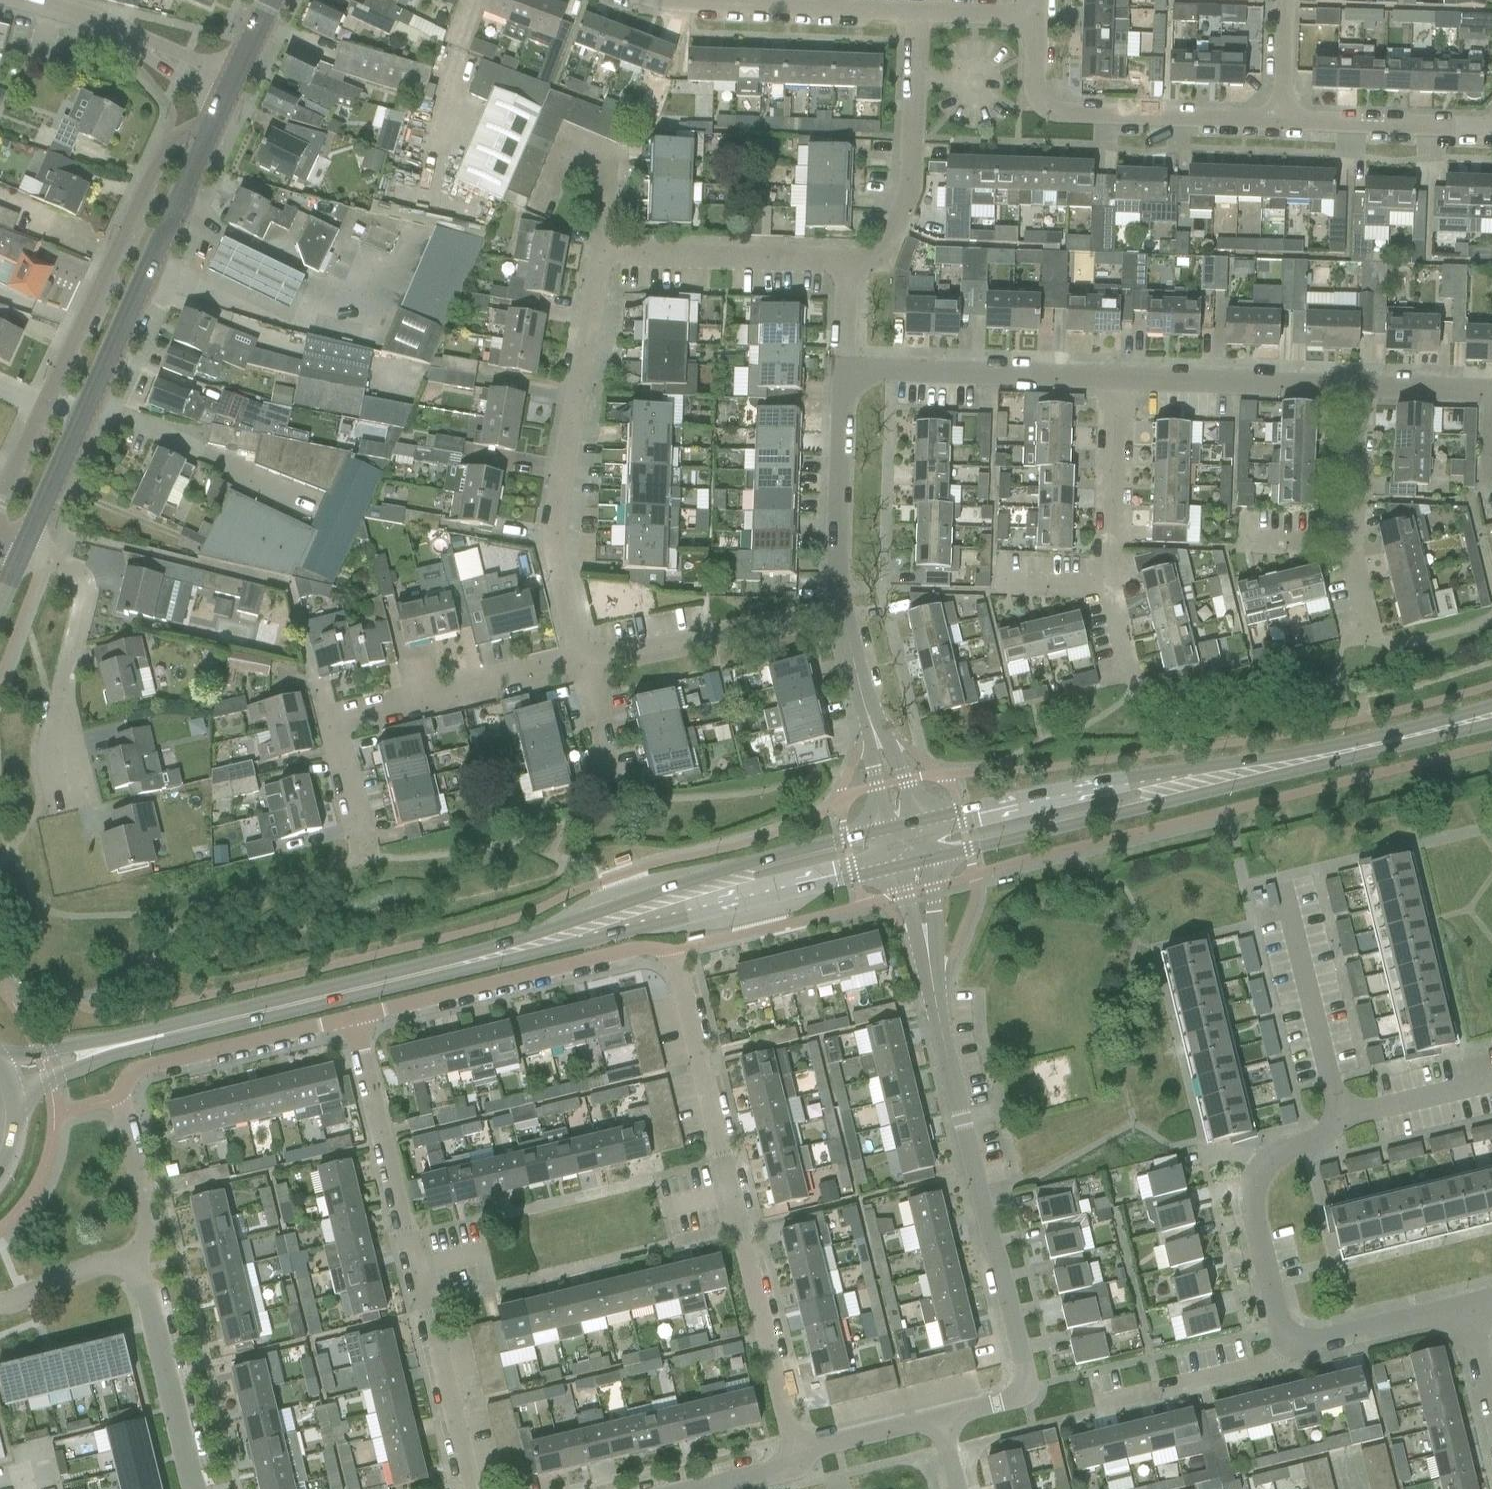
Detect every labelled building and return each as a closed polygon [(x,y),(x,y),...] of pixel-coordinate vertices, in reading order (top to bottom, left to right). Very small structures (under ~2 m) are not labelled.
[(103,1),(137,9),(140,0),(103,0),(103,1)] [(214,0),(187,0),(210,9),(214,0)] [(362,7),(365,9),(389,20),(394,8),(398,0),(366,0),(362,7)] [(516,0),(488,0),(483,14),(507,23),(516,0)] [(542,1),(538,0),(516,0),(507,23),(531,32),(542,1)] [(1083,9),(1128,10),(1128,0),(1083,0),(1083,9)] [(1164,0),(1154,0),(1153,12),(1164,12),(1164,0)] [(1484,0),(1444,0),(1444,7),(1484,8),(1484,0)] [(566,11),(542,1),(531,32),(555,41),(566,11)] [(340,27),(350,31),(354,33),(359,22),(315,2),(311,10),(310,9),(304,20),(306,21),(303,27),(334,41),(340,27)] [(1196,23),(1197,16),(1197,6),(1172,6),(1172,22),(1196,23)] [(1197,6),(1197,16),(1215,17),(1215,7),(1197,6)] [(1221,7),(1220,23),(1245,24),(1246,7),(1221,7)] [(408,29),(413,17),(394,8),(389,20),(408,29)] [(389,20),(365,9),(359,22),(391,37),(392,35),(416,45),(420,34),(408,29),(389,20)] [(1128,22),(1128,10),(1083,9),(1082,33),(1111,34),(1112,22),(1128,22)] [(1339,27),(1339,11),(1314,10),(1313,26),(1339,27)] [(1362,22),(1362,11),(1343,11),(1343,21),(1362,22)] [(1362,11),(1362,22),(1364,22),(1374,22),(1380,23),(1380,12),(1362,11)] [(1410,24),(1410,13),(1392,13),(1392,23),(1410,24)] [(1428,24),(1429,14),(1410,13),(1410,24),(1428,24)] [(1434,14),(1434,29),(1458,30),(1458,15),(1434,14)] [(1458,30),(1491,32),(1491,17),(1458,15),(1458,30)] [(597,54),(608,26),(585,17),(574,46),(597,54)] [(1153,17),(1153,35),(1163,36),(1164,17),(1153,17)] [(556,38),(555,41),(566,45),(573,26),(562,22),(556,38)] [(3,58),(10,28),(0,25),(0,57),(3,58)] [(620,63),(631,35),(608,26),(597,54),(620,63)] [(1126,59),(1126,35),(1111,35),(1111,34),(1082,33),(1081,57),(1126,59)] [(642,72),(653,43),(631,35),(620,63),(642,72)] [(1162,54),(1163,36),(1153,35),(1152,54),(1162,54)] [(473,40),(469,53),(493,62),(497,49),(473,40)] [(1219,55),(1220,40),(1207,40),(1207,55),(1195,55),(1194,85),(1218,86),(1219,55)] [(1245,41),(1220,40),(1219,55),(1218,86),(1243,87),(1245,41)] [(676,51),(653,43),(642,72),(665,80),(676,51)] [(428,86),(433,70),(341,44),(333,70),(332,73),(345,77),(354,80),(374,86),(424,100),(428,86)] [(1384,92),(1385,62),(1373,62),(1374,48),(1362,47),(1361,61),(1360,91),(1384,92)] [(363,93),(316,72),(320,63),(291,49),(280,72),(303,83),(309,86),(310,86),(333,96),(338,98),(358,102),(363,93)] [(712,84),(713,53),(689,52),(688,83),(712,84)] [(737,85),(738,54),(713,53),(712,84),(737,85)] [(1480,96),(1481,66),(1481,56),(1479,54),(1470,53),(1468,57),(1467,65),(1459,65),(1458,58),(1457,57),(1456,95),(1465,95),(1465,98),(1469,100),(1475,100),(1479,98),(1479,96),(1480,96)] [(736,98),(761,99),(761,86),(762,71),(762,55),(738,54),(737,85),(736,98)] [(1194,85),(1195,55),(1171,54),(1170,84),(1194,85)] [(1456,95),(1457,57),(1455,55),(1448,54),(1441,54),(1434,56),(1434,64),(1433,64),(1432,94),(1456,95)] [(784,86),(786,56),(762,55),(762,71),(761,86),(784,86)] [(1432,94),(1433,64),(1422,63),(1422,55),(1410,55),(1410,63),(1409,63),(1408,93),(1432,94)] [(809,87),(810,57),(786,56),(784,86),(809,87)] [(833,88),(834,58),(810,57),(809,87),(833,88)] [(1125,83),(1126,59),(1081,57),(1081,82),(1125,83)] [(504,58),(500,69),(515,74),(519,63),(504,58)] [(857,89),(858,59),(834,58),(833,88),(857,89)] [(546,59),(537,83),(550,88),(559,64),(546,59)] [(881,103),(882,60),(858,59),(857,89),(856,102),(881,103)] [(1336,90),(1336,60),(1312,59),(1311,89),(1336,90)] [(1360,91),(1361,61),(1336,60),(1336,90),(1360,91)] [(503,201),(507,192),(512,181),(517,170),(521,159),(526,148),(531,137),(536,126),(541,113),(550,92),(550,88),(536,82),(515,74),(500,69),(482,62),(478,74),(473,76),(476,80),(469,95),(488,103),(455,180),(503,201)] [(1408,93),(1409,63),(1385,62),(1384,92),(1408,93)] [(1162,84),(1163,66),(1149,65),(1149,76),(1144,75),(1144,83),(1162,84)] [(568,79),(565,89),(581,95),(585,86),(568,79)] [(335,104),(338,98),(333,96),(310,86),(309,86),(303,83),(297,94),(332,111),(335,104)] [(432,102),(436,88),(428,86),(424,100),(432,102)] [(585,86),(581,95),(598,101),(602,92),(585,86)] [(296,108),(300,101),(273,87),(262,108),(289,121),(319,129),(323,121),(296,108)] [(563,122),(572,100),(550,92),(541,113),(563,122)] [(574,127),(584,105),(572,100),(563,122),(574,127)] [(124,120),(120,118),(122,115),(111,110),(111,108),(107,106),(106,108),(95,102),(84,127),(64,118),(52,143),(73,153),(81,136),(107,148),(114,132),(117,134),(120,130),(123,124),(124,120)] [(610,103),(606,113),(607,113),(618,117),(623,119),(627,109),(610,103)] [(585,132),(595,109),(584,105),(574,127),(585,132)] [(607,113),(601,111),(595,109),(585,132),(596,137),(607,113)] [(627,109),(623,119),(629,122),(640,126),(644,115),(627,109)] [(387,110),(376,149),(394,154),(405,115),(387,110)] [(557,135),(563,122),(541,113),(536,126),(557,135)] [(607,141),(618,117),(607,113),(596,137),(607,141)] [(618,146),(629,122),(623,119),(618,117),(607,141),(618,146)] [(735,129),(735,119),(717,118),(717,128),(735,129)] [(752,119),(735,119),(735,129),(752,129),(752,119)] [(783,131),(783,120),(765,120),(765,130),(783,131)] [(802,131),(802,121),(783,120),(783,131),(802,131)] [(831,132),(832,122),(813,121),(812,132),(831,132)] [(850,133),(851,123),(832,122),(831,132),(850,133)] [(880,123),(862,122),(861,133),(879,134),(880,123)] [(687,124),(687,135),(695,135),(710,136),(711,125),(687,124)] [(306,151),(318,157),(322,149),(326,136),(287,125),(281,136),(270,131),(256,163),(260,165),(259,167),(269,172),(270,169),(292,180),(293,177),(298,180),(296,183),(304,187),(312,169),(300,164),(306,151)] [(553,146),(557,135),(536,126),(531,137),(553,146)] [(645,142),(645,143),(653,144),(652,151),(648,152),(648,163),(694,165),(695,135),(687,135),(662,134),(662,142),(645,142)] [(548,157),(553,146),(531,137),(526,148),(548,157)] [(799,139),(799,147),(809,147),(826,148),(827,140),(799,139)] [(809,147),(808,169),(852,171),(853,149),(826,148),(809,147)] [(543,168),(548,157),(526,148),(521,159),(543,168)] [(88,187),(68,178),(74,164),(48,153),(35,182),(45,187),(39,201),(75,217),(88,187)] [(368,153),(366,168),(378,171),(381,155),(368,153)] [(538,179),(543,168),(521,159),(517,170),(538,179)] [(970,226),(970,207),(972,160),(947,159),(946,189),(951,189),(950,209),(945,209),(944,241),(964,242),(969,242),(969,233),(970,226)] [(994,200),(996,161),(972,160),(970,207),(995,208),(995,201),(994,200)] [(996,161),(995,191),(1009,192),(1008,206),(1019,207),(1020,162),(996,161)] [(1043,193),(1044,163),(1020,162),(1019,207),(1031,207),(1031,193),(1043,193)] [(644,183),(693,185),(694,165),(648,163),(647,174),(652,175),(651,183),(644,182),(644,183)] [(1067,208),(1068,164),(1044,163),(1043,193),(1057,194),(1057,208),(1067,208)] [(1189,168),(1188,198),(1213,199),(1214,169),(1203,169),(1203,165),(1201,163),(1192,163),(1190,165),(1189,168)] [(1093,165),(1068,164),(1067,208),(1091,209),(1090,231),(1089,255),(1102,255),(1103,209),(1091,209),(1093,165)] [(851,191),(852,171),(808,169),(807,189),(851,191)] [(1103,209),(1102,255),(1113,255),(1115,215),(1139,216),(1141,169),(1136,169),(1136,173),(1116,172),(1114,210),(1103,209)] [(1139,216),(1139,232),(1150,233),(1150,225),(1175,226),(1177,179),(1165,179),(1165,174),(1145,174),(1145,170),(1141,169),(1139,216)] [(1237,200),(1237,170),(1214,169),(1213,199),(1237,200)] [(534,190),(538,179),(517,170),(512,181),(534,190)] [(1260,201),(1261,171),(1237,170),(1237,200),(1260,201)] [(1284,201),(1285,171),(1261,171),(1260,201),(1260,211),(1284,212),(1284,201)] [(1309,202),(1310,172),(1285,171),(1284,201),(1309,202)] [(1309,202),(1309,215),(1321,215),(1321,202),(1333,203),(1332,221),(1329,221),(1328,255),(1343,255),(1345,194),(1333,193),(1334,173),(1310,172),(1309,202)] [(1445,178),(1445,190),(1433,189),(1432,220),(1468,221),(1470,179),(1445,178)] [(1470,179),(1468,221),(1491,222),(1491,179),(1470,179)] [(1388,223),(1388,217),(1389,181),(1365,180),(1364,194),(1352,194),(1351,216),(1352,216),(1350,263),(1362,264),(1371,264),(1372,242),(1363,242),(1364,229),(1388,230),(1388,223)] [(529,201),(534,190),(512,181),(507,192),(529,201)] [(1414,183),(1389,181),(1388,217),(1412,218),(1410,266),(1422,266),(1424,213),(1425,194),(1413,194),(1414,183)] [(646,204),(701,206),(701,185),(693,185),(644,183),(644,184),(651,184),(651,192),(647,193),(646,204)] [(851,212),(851,191),(807,189),(807,210),(851,212)] [(525,211),(529,201),(507,192),(503,201),(525,211)] [(226,226),(249,236),(262,242),(271,224),(289,232),(298,213),(286,207),(282,215),(267,208),(268,207),(241,194),(226,226)] [(642,223),(642,225),(681,226),(681,234),(691,235),(692,205),(646,204),(646,214),(650,216),(650,223),(642,223)] [(750,217),(749,237),(762,238),(763,208),(750,208),(750,217)] [(13,231),(18,216),(0,209),(0,226),(13,231)] [(406,209),(404,219),(432,225),(434,215),(406,209)] [(807,210),(806,239),(814,240),(814,231),(850,232),(851,212),(807,210)] [(310,218),(297,245),(304,267),(318,274),(339,232),(310,218)] [(520,221),(513,261),(518,262),(530,264),(562,270),(567,241),(545,237),(546,227),(551,228),(552,227),(520,221)] [(455,310),(461,293),(484,240),(483,240),(436,228),(431,240),(458,252),(426,327),(398,315),(381,355),(401,359),(430,366),(433,358),(455,310)] [(18,271),(9,289),(36,301),(38,297),(43,299),(46,295),(48,291),(49,286),(44,283),(50,270),(32,262),(40,244),(0,230),(0,263),(18,271)] [(993,243),(993,234),(976,233),(969,233),(969,242),(993,243)] [(993,234),(993,243),(1011,244),(1012,234),(993,234)] [(1187,258),(1187,235),(1175,234),(1175,258),(1187,258)] [(220,235),(205,267),(286,305),(301,272),(220,235)] [(1024,235),(1024,244),(1041,245),(1042,235),(1024,235)] [(1059,236),(1042,235),(1041,245),(1059,246),(1059,236)] [(920,243),(907,238),(894,274),(893,315),(907,315),(906,337),(924,338),(924,336),(932,336),(933,299),(934,291),(909,290),(910,274),(908,274),(920,243)] [(1235,251),(1235,241),(1217,241),(1216,251),(1235,251)] [(1235,241),(1235,251),(1253,252),(1254,242),(1235,241)] [(1283,243),(1264,243),(1264,253),(1283,253),(1283,243)] [(1283,243),(1283,253),(1301,254),(1301,244),(1283,243)] [(1454,259),(1467,260),(1467,247),(1455,247),(1454,259)] [(975,251),(963,250),(962,283),(974,284),(975,251)] [(1491,261),(1491,250),(1473,250),(1472,260),(1491,261)] [(988,251),(975,251),(974,284),(987,284),(988,251)] [(1042,253),(1041,286),(1054,286),(1055,253),(1042,253)] [(1055,253),(1054,286),(1066,287),(1067,254),(1055,253)] [(1132,327),(1133,312),(1135,256),(1123,256),(1122,288),(1094,287),(1093,301),(1092,333),(1118,334),(1119,321),(1132,321),(1131,327),(1132,327)] [(1172,336),(1174,293),(1146,292),(1147,257),(1135,256),(1133,312),(1146,312),(1146,335),(1172,336)] [(1213,292),(1215,259),(1202,259),(1201,291),(1213,292)] [(1227,260),(1215,259),(1213,292),(1226,292),(1227,260)] [(1294,284),(1293,312),(1307,312),(1306,349),(1332,349),(1333,307),(1306,307),(1307,262),(1294,261),(1294,284)] [(557,298),(562,270),(530,264),(518,262),(515,280),(510,279),(508,289),(492,286),(490,298),(537,307),(537,305),(532,304),(534,294),(557,298)] [(1372,335),(1373,297),(1374,264),(1371,264),(1362,264),(1361,294),(1355,293),(1355,308),(1333,307),(1332,349),(1358,350),(1358,335),(1372,335)] [(1411,353),(1413,320),(1413,310),(1398,309),(1397,315),(1386,315),(1386,308),(1386,298),(1387,265),(1374,264),(1373,297),(1372,335),(1373,335),(1373,334),(1385,334),(1385,352),(1411,353)] [(1453,300),(1454,267),(1441,266),(1440,299),(1453,300)] [(1454,267),(1453,300),(1453,320),(1464,320),(1466,267),(1454,267)] [(1281,284),(1280,311),(1293,312),(1294,284),(1281,284)] [(488,298),(462,294),(461,293),(455,310),(485,315),(488,298)] [(1012,331),(1013,298),(999,298),(999,294),(987,293),(985,330),(1012,331)] [(1038,331),(1039,309),(1039,295),(1027,294),(1027,299),(1013,298),(1012,331),(1038,331)] [(699,296),(678,296),(677,304),(640,302),(640,304),(647,304),(647,312),(643,313),(642,324),(697,326),(698,304),(699,305),(699,296)] [(1092,333),(1093,301),(1079,300),(1079,296),(1067,296),(1066,310),(1066,333),(1092,333)] [(751,299),(751,307),(760,307),(759,328),(805,330),(806,309),(779,308),(780,300),(751,299)] [(933,299),(932,336),(958,337),(959,300),(933,299)] [(1279,311),(1270,311),(1270,299),(1253,299),(1253,303),(1251,347),(1278,348),(1279,322),(1279,311)] [(1173,305),(1172,336),(1198,337),(1200,309),(1200,300),(1187,300),(1187,306),(1173,305)] [(1251,347),(1253,303),(1239,302),(1239,309),(1227,309),(1226,346),(1251,347)] [(0,307),(0,361),(9,365),(22,335),(2,326),(9,309),(0,307)] [(545,319),(518,315),(509,313),(509,314),(496,312),(494,327),(507,329),(505,341),(539,347),(543,321),(545,321),(545,319)] [(245,371),(247,366),(300,378),(293,405),(357,419),(373,352),(307,337),(301,362),(253,350),(252,353),(228,344),(233,332),(185,313),(173,343),(202,354),(201,356),(222,365),(222,363),(245,371)] [(1426,320),(1413,320),(1411,353),(1438,354),(1439,316),(1426,316),(1426,320)] [(697,326),(642,324),(642,334),(646,336),(646,343),(638,343),(638,344),(687,345),(687,346),(697,347),(697,326)] [(1491,350),(1491,330),(1478,330),(1478,326),(1466,326),(1465,361),(1491,362),(1491,350)] [(805,330),(759,328),(749,328),(749,349),(759,349),(804,351),(805,330)] [(534,374),(539,347),(505,341),(503,354),(489,352),(487,366),(500,368),(500,369),(535,375),(535,374),(534,374)] [(686,366),(687,346),(687,345),(638,344),(638,345),(646,345),(645,352),(641,354),(641,365),(686,366)] [(220,367),(195,357),(171,348),(162,370),(192,382),(196,372),(215,380),(220,367)] [(804,371),(804,351),(759,349),(758,369),(804,371)] [(442,357),(439,370),(446,372),(475,376),(477,363),(442,357)] [(686,366),(641,365),(640,384),(637,384),(637,385),(650,386),(650,396),(634,395),(634,397),(683,398),(683,397),(696,398),(697,367),(686,366)] [(804,371),(758,369),(748,369),(747,400),(757,400),(757,401),(788,402),(788,391),(803,392),(804,371)] [(472,391),(475,376),(446,372),(443,386),(472,391)] [(260,407),(225,393),(220,406),(198,397),(196,402),(189,400),(192,393),(159,379),(148,405),(182,419),(183,417),(197,422),(197,423),(211,426),(249,433),(281,440),(288,414),(260,407)] [(277,388),(274,404),(290,407),(293,391),(277,388)] [(488,403),(486,419),(519,424),(523,397),(482,390),(480,401),(488,403)] [(1037,416),(1036,427),(1036,428),(1071,429),(1071,408),(1055,408),(1056,396),(1024,395),(1024,415),(1037,416)] [(672,428),(682,429),(683,398),(634,397),(634,406),(624,406),(624,407),(628,407),(627,415),(622,416),(622,426),(672,428)] [(788,412),(788,402),(757,401),(757,400),(747,400),(757,411),(756,432),(801,433),(802,413),(788,412)] [(1240,402),(1239,424),(1249,424),(1256,425),(1257,403),(1240,402)] [(1282,404),(1281,425),(1316,426),(1317,405),(1282,404)] [(1397,408),(1396,433),(1433,435),(1429,435),(1429,421),(1434,421),(1434,409),(1397,408)] [(1463,410),(1462,436),(1475,437),(1476,411),(1463,410)] [(916,424),(916,445),(949,446),(950,429),(955,429),(956,416),(933,415),(933,425),(916,424)] [(997,416),(996,426),(1007,427),(1008,417),(997,416)] [(977,417),(977,437),(976,447),(980,447),(990,447),(991,417),(977,417)] [(514,452),(519,424),(486,419),(483,433),(475,432),(473,445),(514,452)] [(1249,436),(1249,424),(1239,424),(1238,436),(1249,436)] [(1156,425),(1156,445),(1190,446),(1191,426),(1156,425)] [(1218,425),(1218,446),(1223,447),(1233,448),(1233,425),(1218,425)] [(1315,447),(1316,426),(1281,425),(1271,425),(1270,443),(1281,444),(1281,445),(1315,447)] [(341,567),(388,462),(358,456),(315,447),(281,440),(249,433),(211,426),(207,447),(243,454),(256,456),(254,467),(328,495),(314,526),(229,491),(218,513),(212,526),(199,556),(198,558),(294,579),(308,582),(308,583),(332,588),(341,567)] [(671,448),(672,428),(622,426),(621,437),(626,439),(626,446),(623,446),(623,447),(671,448)] [(1007,440),(1007,427),(996,426),(996,439),(1007,440)] [(1070,449),(1071,429),(1036,428),(1036,427),(1024,427),(1024,448),(1036,448),(1070,449)] [(800,453),(801,433),(756,432),(755,451),(800,453)] [(1432,446),(1433,435),(1396,433),(1395,459),(1428,460),(1429,446),(1432,446)] [(462,455),(464,440),(435,435),(432,450),(451,453),(462,455)] [(361,441),(358,456),(388,462),(394,447),(383,445),(361,441)] [(1465,442),(1465,461),(1474,461),(1475,442),(1465,442)] [(397,444),(392,456),(413,459),(413,462),(448,468),(451,453),(432,450),(397,444)] [(949,467),(949,446),(916,445),(915,465),(949,467)] [(1200,446),(1190,446),(1156,445),(1155,465),(1189,467),(1199,467),(1200,446)] [(1281,445),(1280,454),(1278,454),(1272,457),(1271,465),(1315,467),(1315,447),(1281,445)] [(671,469),(671,448),(623,447),(623,448),(630,448),(630,456),(626,457),(625,468),(671,469)] [(990,461),(990,447),(980,447),(979,460),(990,461)] [(1232,461),(1233,448),(1223,447),(1223,460),(1232,461)] [(1036,448),(1035,470),(1039,470),(1039,469),(1069,470),(1069,469),(1070,449),(1036,448)] [(800,474),(800,453),(755,451),(747,451),(747,472),(755,472),(800,474)] [(183,496),(196,469),(159,452),(146,479),(183,496)] [(1249,452),(1238,452),(1238,464),(1248,464),(1249,452)] [(996,456),(996,468),(1007,468),(1007,456),(996,456)] [(1431,471),(1432,460),(1428,460),(1395,459),(1394,485),(1427,486),(1428,471),(1431,471)] [(1474,461),(1465,461),(1451,461),(1450,478),(1465,479),(1464,488),(1474,488),(1474,469),(1474,461)] [(1238,464),(1237,477),(1248,477),(1248,464),(1238,464)] [(948,487),(949,467),(915,465),(914,486),(948,487)] [(1189,487),(1189,467),(1155,465),(1154,486),(1189,487)] [(1314,487),(1315,467),(1271,465),(1271,466),(1267,465),(1267,486),(1279,487),(1279,486),(1314,487)] [(464,496),(497,502),(502,474),(459,467),(456,481),(466,483),(464,496)] [(670,490),(671,469),(625,468),(625,478),(629,480),(629,487),(621,487),(621,488),(670,490)] [(1074,470),(1069,469),(1069,470),(1039,469),(1039,470),(1038,489),(1073,490),(1074,470)] [(799,494),(800,474),(755,472),(754,493),(799,494)] [(978,475),(978,488),(988,488),(989,476),(978,475)] [(1000,475),(999,488),(1010,488),(1010,476),(1000,475)] [(1221,475),(1220,488),(1231,488),(1231,476),(1221,475)] [(170,524),(183,496),(146,479),(133,506),(170,524)] [(218,513),(229,491),(231,486),(217,480),(204,506),(218,513)] [(1237,485),(1236,509),(1250,509),(1251,485),(1237,485)] [(948,507),(948,487),(914,486),(913,507),(918,508),(918,507),(959,508),(959,507),(948,507)] [(1188,508),(1189,487),(1154,486),(1153,507),(1188,508)] [(1313,510),(1314,487),(1279,486),(1279,487),(1278,509),(1313,510)] [(679,490),(670,490),(621,488),(621,489),(629,489),(628,496),(625,497),(624,498),(624,508),(679,510),(679,490)] [(988,501),(988,488),(978,488),(978,501),(988,501)] [(1009,501),(1010,488),(999,488),(999,501),(1009,501)] [(1072,511),(1073,490),(1038,489),(1027,488),(1026,498),(1038,498),(1038,510),(1072,511)] [(1220,488),(1220,501),(1230,501),(1231,488),(1220,488)] [(798,515),(799,494),(754,493),(753,513),(798,515)] [(497,502),(464,496),(454,494),(450,523),(493,530),(497,502)] [(1418,531),(1415,520),(1421,518),(1418,506),(1389,506),(1394,525),(1379,528),(1385,553),(1418,546),(1414,532),(1418,531)] [(959,518),(959,508),(918,507),(918,508),(917,527),(951,528),(952,521),(957,521),(959,518)] [(1187,530),(1188,508),(1153,507),(1153,529),(1152,543),(1186,544),(1186,530),(1187,530)] [(404,511),(404,514),(370,508),(368,520),(437,532),(440,517),(404,511)] [(678,531),(679,510),(624,508),(624,519),(628,521),(627,528),(620,528),(620,529),(678,531)] [(982,508),(982,521),(992,521),(992,508),(982,508)] [(1467,508),(1455,508),(1462,535),(1473,532),(1467,508)] [(1037,515),(1030,515),(1025,517),(1025,530),(1072,531),(1072,511),(1038,510),(1037,515)] [(797,535),(798,515),(753,513),(753,534),(797,535)] [(998,517),(998,529),(1008,529),(1009,517),(998,517)] [(199,556),(212,526),(203,523),(197,537),(183,530),(176,546),(199,556)] [(951,549),(951,528),(917,527),(917,548),(951,549)] [(677,551),(678,531),(620,529),(620,530),(627,530),(627,537),(623,538),(622,549),(677,551)] [(1008,543),(1008,530),(1008,529),(998,529),(997,543),(1008,543)] [(1071,553),(1072,531),(1025,530),(1025,539),(1035,539),(1035,548),(1036,548),(1036,552),(1071,553)] [(1477,551),(1473,532),(1462,535),(1466,554),(1477,551)] [(797,556),(797,535),(753,534),(752,554),(797,556)] [(981,536),(981,550),(991,550),(992,537),(981,536)] [(1422,545),(1418,546),(1385,553),(1391,578),(1424,570),(1421,557),(1424,556),(1422,545)] [(958,573),(959,549),(951,549),(917,548),(916,569),(921,569),(921,588),(949,589),(950,573),(958,573)] [(677,551),(622,549),(622,560),(626,561),(626,569),(619,569),(618,570),(677,571),(677,551)] [(460,554),(453,556),(459,581),(460,583),(467,616),(468,616),(469,615),(483,612),(491,644),(501,642),(501,639),(508,637),(509,640),(511,639),(510,634),(537,627),(529,594),(526,595),(527,597),(520,598),(515,577),(497,581),(496,575),(484,578),(484,577),(477,550),(460,554)] [(990,578),(991,553),(991,550),(981,550),(980,578),(990,578)] [(1181,566),(1178,552),(1150,551),(1155,572),(1140,575),(1145,596),(1179,588),(1174,568),(1181,566)] [(796,577),(797,556),(752,554),(737,553),(736,583),(760,584),(760,576),(796,577)] [(1223,553),(1212,553),(1218,579),(1228,576),(1228,575),(1225,563),(1223,553)] [(447,584),(420,590),(423,601),(432,639),(459,633),(459,630),(456,619),(467,616),(460,583),(459,581),(453,556),(453,554),(441,557),(447,584)] [(385,556),(372,559),(382,599),(395,596),(385,556)] [(201,592),(203,584),(205,574),(178,567),(148,560),(144,576),(128,572),(121,599),(118,599),(115,613),(124,616),(123,616),(127,617),(128,614),(165,624),(175,585),(201,592)] [(1484,582),(1480,563),(1469,566),(1473,584),(1484,582)] [(1318,567),(1297,572),(1305,606),(1326,601),(1318,567)] [(1427,569),(1424,570),(1391,578),(1397,603),(1430,595),(1427,581),(1430,581),(1427,569)] [(1305,606),(1297,572),(1277,577),(1286,611),(1305,606)] [(264,588),(205,574),(203,584),(211,586),(213,578),(219,579),(214,595),(239,602),(236,615),(257,620),(264,588)] [(1228,576),(1218,579),(1221,590),(1231,588),(1228,576)] [(1257,582),(1267,623),(1288,618),(1286,611),(1277,577),(1257,582)] [(312,597),(308,583),(308,582),(294,579),(299,600),(312,597)] [(1267,623),(1257,582),(1236,587),(1246,628),(1267,623)] [(1489,600),(1484,582),(1473,584),(1478,603),(1489,600)] [(1184,607),(1179,588),(1145,596),(1150,616),(1184,608),(1184,607)] [(1445,618),(1440,599),(1438,593),(1430,595),(1397,603),(1403,628),(1445,618)] [(907,615),(912,636),(946,628),(956,625),(951,605),(941,607),(938,597),(909,596),(913,614),(907,615)] [(392,644),(381,598),(369,601),(372,616),(358,619),(358,628),(348,630),(355,663),(357,670),(384,663),(380,647),(392,644)] [(423,601),(396,608),(400,625),(405,646),(432,639),(423,601)] [(1224,605),(1227,619),(1237,616),(1234,603),(1224,605)] [(1198,626),(1193,605),(1184,607),(1184,608),(1150,616),(1155,636),(1189,628),(1198,626)] [(976,608),(978,620),(989,618),(986,606),(976,608)] [(306,622),(305,623),(319,679),(332,676),(339,674),(338,667),(355,663),(348,630),(344,613),(331,616),(332,621),(307,627),(306,622)] [(1080,614),(1059,619),(1067,653),(1088,648),(1080,614)] [(1230,630),(1240,628),(1237,616),(1227,619),(1230,630)] [(981,633),(992,630),(989,618),(978,620),(981,633)] [(1067,653),(1059,619),(1039,624),(1047,658),(1067,653)] [(1047,658),(1039,624),(1019,629),(1027,663),(1047,658)] [(1338,639),(1334,624),(1311,630),(1315,645),(1338,639)] [(951,648),(946,628),(912,636),(917,656),(951,648)] [(1194,648),(1189,628),(1155,636),(1160,656),(1194,648)] [(1027,663),(1019,629),(998,634),(1006,668),(1027,663)] [(1315,645),(1311,630),(1298,633),(1301,648),(1315,645)] [(154,695),(140,638),(106,646),(111,667),(101,669),(107,693),(103,694),(106,706),(110,705),(110,707),(140,700),(140,698),(154,695)] [(1287,652),(1284,641),(1272,644),(1275,654),(1287,652)] [(1263,651),(1252,653),(1255,665),(1276,660),(1275,654),(1272,644),(1262,646),(1263,651)] [(995,645),(985,648),(988,660),(998,657),(995,645)] [(1194,648),(1160,656),(1165,677),(1175,674),(1178,686),(1213,677),(1205,645),(1194,648)] [(956,668),(951,648),(917,656),(922,676),(956,668)] [(235,670),(268,676),(271,661),(228,652),(222,685),(232,687),(235,670)] [(1001,670),(998,657),(988,660),(991,672),(1001,670)] [(768,669),(773,690),(817,679),(812,658),(768,669)] [(956,668),(922,676),(927,696),(971,685),(966,665),(956,668)] [(1099,685),(1095,672),(1094,672),(1073,677),(1074,682),(1076,691),(1099,685)] [(822,700),(817,679),(773,690),(778,710),(822,700)] [(1063,694),(1076,691),(1074,682),(1061,685),(1063,694)] [(979,705),(974,685),(971,685),(927,696),(932,717),(979,705)] [(1005,686),(995,688),(998,701),(1008,698),(1005,686)] [(1047,688),(1034,692),(1037,702),(1049,699),(1047,688)] [(635,722),(680,712),(687,710),(687,708),(684,708),(679,690),(627,702),(627,704),(635,702),(636,709),(633,712),(635,722)] [(1037,702),(1034,692),(1022,695),(1024,705),(1037,702)] [(499,703),(502,712),(503,718),(513,715),(518,736),(562,725),(560,715),(555,714),(553,707),(561,705),(560,704),(531,711),(528,696),(499,703)] [(216,704),(215,707),(213,718),(213,720),(249,712),(245,697),(216,704)] [(269,717),(272,732),(305,724),(298,697),(258,707),(261,719),(269,717)] [(827,719),(822,700),(778,710),(783,730),(827,719)] [(680,712),(635,722),(638,732),(642,733),(644,740),(636,742),(637,743),(685,731),(680,712)] [(832,739),(827,719),(783,730),(788,750),(790,749),(795,770),(828,762),(823,741),(832,739)] [(385,730),(385,732),(388,731),(391,744),(373,749),(373,750),(381,748),(382,756),(379,758),(381,768),(434,755),(430,737),(434,735),(430,720),(385,730)] [(276,746),(257,750),(260,763),(285,756),(312,750),(305,724),(272,732),(276,746)] [(522,755),(570,744),(570,743),(563,745),(561,738),(565,736),(562,725),(518,736),(522,755)] [(119,752),(105,755),(114,790),(128,787),(131,799),(165,790),(161,773),(157,754),(153,755),(147,729),(139,731),(116,736),(119,752)] [(693,729),(685,731),(637,743),(644,742),(646,749),(643,751),(636,753),(638,763),(645,762),(694,751),(698,750),(693,729)] [(570,745),(570,744),(522,755),(527,775),(572,765),(569,754),(565,754),(563,747),(570,745)] [(700,777),(694,751),(645,762),(647,772),(652,772),(654,780),(646,781),(647,783),(675,776),(685,773),(687,781),(700,777)] [(439,775),(434,755),(381,768),(384,779),(388,779),(390,786),(382,788),(383,789),(439,775)] [(212,788),(231,783),(256,777),(253,762),(212,772),(212,788)] [(572,765),(527,775),(532,796),(541,794),(580,784),(580,783),(572,785),(571,777),(574,775),(572,765)] [(687,781),(685,773),(675,776),(677,785),(687,783),(687,781)] [(443,795),(439,775),(383,789),(383,790),(390,788),(392,795),(388,797),(390,807),(443,795)] [(316,804),(309,776),(263,788),(270,814),(274,813),(286,810),(286,811),(316,804)] [(260,793),(256,777),(231,783),(234,799),(260,793)] [(443,795),(390,807),(393,818),(398,819),(399,826),(392,828),(392,829),(430,820),(432,826),(450,822),(443,795)] [(322,830),(316,804),(286,811),(286,810),(274,813),(281,840),(322,830)] [(101,839),(109,874),(153,863),(145,830),(155,828),(150,807),(112,817),(116,835),(101,839)] [(245,846),(248,861),(274,855),(270,840),(245,846)] [(1413,855),(1358,868),(1364,890),(1412,878),(1408,864),(1414,862),(1413,855)] [(1339,878),(1325,881),(1327,890),(1341,886),(1339,878)] [(1412,878),(1364,890),(1369,911),(1423,897),(1422,891),(1415,893),(1412,878)] [(1343,895),(1341,886),(1327,890),(1330,898),(1343,895)] [(1345,903),(1343,895),(1330,898),(1332,906),(1345,903)] [(1423,897),(1369,911),(1374,932),(1422,920),(1418,905),(1425,904),(1423,897)] [(1347,912),(1345,903),(1332,906),(1334,915),(1347,912)] [(1349,919),(1335,923),(1337,931),(1351,928),(1349,919)] [(1422,920),(1374,932),(1379,953),(1433,939),(1432,933),(1426,935),(1422,920)] [(1353,936),(1351,928),(1337,931),(1340,940),(1353,936)] [(863,938),(855,940),(863,975),(875,972),(876,975),(887,973),(878,936),(863,940),(863,938)] [(1355,945),(1353,936),(1340,940),(1342,948),(1355,945)] [(1254,946),(1252,937),(1239,941),(1241,949),(1254,946)] [(1433,939),(1379,953),(1384,974),(1432,962),(1429,947),(1435,946),(1433,939)] [(845,944),(832,947),(840,984),(851,981),(851,978),(863,975),(855,940),(845,942),(845,944)] [(1169,960),(1172,975),(1208,966),(1203,945),(1209,944),(1209,942),(1161,954),(1163,961),(1169,960)] [(1357,954),(1355,945),(1342,948),(1344,957),(1357,954)] [(1256,954),(1254,946),(1241,949),(1243,957),(1256,954)] [(808,951),(816,986),(817,989),(840,984),(832,947),(816,951),(816,949),(808,951)] [(816,986),(808,951),(799,953),(799,955),(785,958),(794,995),(804,992),(804,989),(816,986)] [(1258,963),(1256,954),(1243,957),(1245,966),(1258,963)] [(794,995),(785,958),(769,962),(769,960),(760,962),(769,997),(782,994),(783,997),(794,995)] [(1359,961),(1346,965),(1348,973),(1361,970),(1359,961)] [(769,997),(760,962),(752,964),(752,966),(737,969),(746,1006),(757,1004),(756,1000),(769,997)] [(1432,962),(1384,974),(1389,995),(1444,981),(1442,975),(1436,977),(1432,962)] [(1260,971),(1258,963),(1245,966),(1247,974),(1260,971)] [(1214,987),(1208,966),(1172,975),(1176,990),(1170,991),(1172,998),(1214,987)] [(1363,978),(1361,970),(1348,973),(1350,982),(1363,978)] [(1365,987),(1363,978),(1350,982),(1352,990),(1365,987)] [(1264,988),(1262,979),(1249,982),(1251,991),(1264,988)] [(1444,981),(1389,995),(1394,1016),(1443,1004),(1439,989),(1445,988),(1444,981)] [(1219,1008),(1214,987),(1172,998),(1173,1004),(1180,1003),(1183,1017),(1219,1008)] [(1367,996),(1365,987),(1352,990),(1354,999),(1367,996)] [(1266,996),(1264,988),(1251,991),(1253,999),(1266,996)] [(620,1009),(625,1008),(648,1002),(645,989),(617,996),(620,1009)] [(1268,1005),(1266,996),(1253,999),(1255,1008),(1268,1005)] [(597,1001),(588,1003),(597,1039),(609,1036),(610,1039),(621,1037),(612,999),(598,1003),(597,1001)] [(651,1014),(648,1002),(625,1008),(628,1020),(651,1014)] [(588,1003),(580,1005),(581,1007),(565,1010),(575,1048),(586,1045),(585,1042),(597,1039),(588,1003)] [(1369,1003),(1356,1007),(1358,1015),(1371,1012),(1369,1003)] [(895,1004),(867,1010),(870,1023),(898,1016),(895,1004)] [(1443,1004),(1394,1016),(1399,1037),(1454,1023),(1452,1017),(1446,1019),(1443,1004)] [(1270,1013),(1268,1005),(1255,1008),(1257,1016),(1270,1013)] [(1224,1029),(1219,1008),(1183,1017),(1187,1031),(1181,1033),(1182,1039),(1224,1029)] [(565,1010),(551,1014),(551,1012),(542,1014),(551,1051),(562,1048),(563,1051),(575,1048),(565,1010)] [(870,1023),(867,1010),(853,1013),(856,1026),(870,1023)] [(1373,1020),(1371,1012),(1358,1015),(1360,1023),(1373,1020)] [(551,1051),(542,1014),(532,1016),(533,1018),(519,1022),(528,1059),(539,1057),(538,1054),(551,1051)] [(654,1025),(651,1014),(628,1020),(631,1031),(654,1025)] [(843,1018),(825,1023),(827,1033),(845,1029),(843,1018)] [(1274,1029),(1272,1020),(1260,1024),(1261,1032),(1274,1029)] [(1376,1029),(1373,1020),(1360,1023),(1362,1032),(1376,1029)] [(899,1022),(868,1029),(874,1054),(905,1047),(905,1046),(909,1045),(906,1031),(902,1032),(899,1022)] [(827,1033),(825,1023),(807,1027),(809,1037),(827,1033)] [(1454,1023),(1399,1037),(1405,1058),(1459,1045),(1459,1044),(1453,1045),(1449,1031),(1455,1030),(1454,1023)] [(493,1026),(485,1028),(486,1036),(493,1064),(506,1061),(507,1064),(518,1061),(509,1024),(494,1028),(493,1026)] [(657,1036),(654,1025),(631,1031),(633,1041),(657,1036)] [(485,1028),(476,1030),(477,1032),(462,1036),(471,1074),(482,1071),(481,1067),(493,1064),(486,1036),(485,1028)] [(796,1028),(782,1031),(785,1043),(799,1040),(796,1028)] [(1229,1050),(1224,1029),(1182,1039),(1184,1045),(1189,1044),(1193,1059),(1229,1050)] [(1276,1038),(1274,1029),(1261,1032),(1263,1041),(1276,1038)] [(1378,1037),(1376,1029),(1362,1032),(1364,1040),(1378,1037)] [(785,1043),(782,1031),(754,1038),(757,1050),(785,1043)] [(462,1036),(447,1039),(447,1037),(438,1039),(447,1075),(459,1072),(460,1076),(471,1074),(462,1036)] [(659,1047),(657,1036),(633,1041),(636,1052),(659,1047)] [(837,1037),(823,1040),(829,1065),(840,1063),(843,1062),(837,1037)] [(1278,1046),(1276,1038),(1263,1041),(1265,1049),(1278,1046)] [(447,1075),(438,1039),(430,1041),(430,1043),(415,1047),(424,1084),(425,1084),(435,1081),(435,1078),(447,1075)] [(1281,1055),(1278,1046),(1265,1049),(1267,1058),(1281,1055)] [(1380,1046),(1367,1049),(1369,1058),(1382,1055),(1380,1046)] [(425,1084),(424,1084),(415,1047),(401,1050),(401,1048),(391,1051),(400,1086),(412,1083),(421,1118),(432,1115),(425,1084)] [(662,1058),(659,1047),(636,1052),(639,1063),(662,1058)] [(911,1071),(905,1047),(874,1054),(862,1057),(868,1081),(879,1078),(911,1071)] [(740,1061),(746,1085),(791,1074),(785,1050),(740,1061)] [(819,1050),(809,1053),(813,1069),(823,1067),(819,1050)] [(1234,1071),(1229,1050),(1193,1059),(1197,1074),(1191,1075),(1193,1081),(1234,1071)] [(1384,1063),(1382,1055),(1369,1058),(1371,1066),(1384,1063)] [(665,1070),(662,1058),(639,1063),(642,1076),(665,1070)] [(1283,1063),(1270,1066),(1272,1075),(1285,1072),(1283,1063)] [(356,1107),(349,1077),(337,1080),(333,1065),(323,1067),(324,1069),(309,1072),(319,1109),(321,1118),(344,1112),(343,1110),(356,1107)] [(841,1070),(831,1073),(835,1089),(845,1087),(841,1070)] [(917,1095),(911,1071),(879,1078),(885,1102),(917,1095)] [(1239,1092),(1234,1071),(1193,1081),(1194,1087),(1200,1086),(1203,1101),(1239,1092)] [(319,1109),(309,1072),(295,1076),(294,1074),(286,1076),(294,1112),(307,1109),(310,1121),(321,1118),(319,1109)] [(623,1072),(606,1076),(608,1086),(626,1082),(623,1072)] [(1285,1072),(1272,1075),(1274,1083),(1287,1080),(1285,1072)] [(746,1085),(752,1109),(784,1102),(797,1098),(791,1074),(746,1085)] [(825,1074),(815,1077),(819,1093),(829,1091),(825,1074)] [(294,1112),(286,1076),(277,1078),(277,1080),(263,1084),(272,1121),(282,1118),(281,1115),(294,1112)] [(608,1086),(606,1076),(588,1081),(590,1090),(608,1086)] [(644,1085),(647,1097),(670,1092),(667,1080),(644,1085)] [(1287,1080),(1274,1083),(1276,1092),(1289,1089),(1287,1080)] [(577,1083),(560,1088),(562,1097),(580,1093),(577,1083)] [(272,1121),(263,1084),(248,1087),(248,1085),(239,1087),(248,1123),(260,1121),(260,1124),(272,1121)] [(248,1123),(239,1087),(231,1089),(231,1091),(216,1095),(225,1132),(236,1130),(235,1127),(248,1123)] [(627,1087),(609,1092),(612,1101),(629,1097),(627,1087)] [(560,1088),(542,1092),(544,1101),(562,1097),(560,1088)] [(1289,1089),(1276,1092),(1278,1101),(1291,1098),(1289,1089)] [(835,1115),(829,1091),(819,1093),(824,1117),(835,1115)] [(612,1101),(609,1092),(591,1096),(593,1106),(612,1101)] [(673,1103),(670,1092),(647,1097),(649,1106),(650,1108),(673,1103)] [(1245,1113),(1239,1092),(1203,1101),(1207,1116),(1201,1117),(1203,1123),(1245,1113)] [(214,1135),(225,1132),(216,1095),(202,1098),(201,1096),(192,1099),(201,1135),(213,1132),(214,1135)] [(847,1095),(837,1097),(841,1113),(851,1111),(847,1095)] [(919,1105),(917,1095),(885,1102),(891,1127),(922,1119),(926,1116),(923,1105),(919,1105)] [(521,1097),(503,1102),(505,1111),(509,1110),(523,1106),(521,1097)] [(799,1098),(797,1098),(784,1102),(752,1109),(758,1133),(790,1126),(805,1122),(799,1098)] [(188,1138),(201,1135),(192,1099),(184,1101),(184,1103),(169,1106),(178,1143),(189,1141),(188,1138)] [(578,1099),(560,1104),(562,1113),(580,1109),(578,1099)] [(505,1111),(503,1102),(484,1106),(486,1115),(505,1111)] [(675,1114),(673,1103),(650,1108),(652,1119),(675,1114)] [(562,1113),(560,1104),(542,1108),(544,1118),(562,1113)] [(509,1110),(511,1116),(512,1121),(530,1116),(528,1105),(523,1106),(509,1110)] [(661,1153),(658,1141),(655,1130),(652,1119),(650,1108),(649,1106),(627,1111),(631,1127),(619,1130),(627,1164),(652,1158),(651,1155),(661,1153)] [(1295,1114),(1293,1106),(1280,1109),(1282,1117),(1295,1114)] [(474,1108),(456,1113),(458,1122),(476,1118),(474,1108)] [(458,1122),(456,1113),(438,1117),(440,1126),(458,1122)] [(1250,1133),(1245,1113),(1203,1123),(1204,1129),(1210,1128),(1213,1142),(1208,1143),(1208,1145),(1255,1133),(1255,1132),(1250,1133)] [(678,1125),(675,1114),(652,1119),(655,1130),(678,1125)] [(1297,1123),(1295,1114),(1282,1117),(1284,1126),(1297,1123)] [(411,1133),(426,1129),(435,1127),(432,1115),(421,1118),(408,1121),(411,1133)] [(841,1139),(835,1115),(824,1117),(830,1141),(841,1139)] [(512,1121),(511,1116),(493,1120),(495,1130),(513,1125),(512,1121)] [(853,1119),(843,1121),(847,1137),(857,1135),(853,1119)] [(925,1129),(922,1119),(891,1127),(896,1151),(928,1144),(928,1142),(933,1141),(930,1128),(925,1129)] [(480,1123),(462,1127),(465,1137),(482,1133),(480,1123)] [(681,1135),(678,1125),(655,1130),(658,1141),(681,1135)] [(795,1150),(790,1126),(758,1133),(764,1158),(795,1150)] [(465,1137),(462,1127),(444,1132),(446,1142),(465,1137)] [(1490,1140),(1487,1127),(1478,1129),(1481,1142),(1490,1140)] [(1481,1142),(1478,1129),(1470,1131),(1473,1144),(1481,1142)] [(602,1170),(627,1164),(619,1130),(594,1136),(602,1170)] [(438,1133),(413,1139),(415,1149),(440,1142),(438,1133)] [(1465,1146),(1462,1133),(1453,1135),(1457,1148),(1465,1146)] [(684,1148),(681,1135),(658,1141),(661,1153),(684,1148)] [(1457,1148),(1453,1135),(1445,1137),(1448,1150),(1457,1148)] [(326,1142),(327,1144),(329,1154),(353,1148),(350,1136),(326,1142)] [(602,1170),(594,1136),(570,1142),(578,1175),(602,1170)] [(1448,1150),(1445,1137),(1436,1139),(1440,1152),(1448,1150)] [(830,1141),(826,1142),(828,1150),(832,1149),(836,1166),(846,1163),(841,1139),(830,1141)] [(1440,1152),(1436,1139),(1428,1141),(1431,1154),(1440,1152)] [(529,1187),(553,1181),(545,1148),(544,1143),(537,1145),(536,1142),(519,1147),(521,1154),(529,1187)] [(578,1175),(570,1142),(545,1148),(553,1181),(578,1175)] [(859,1143),(848,1145),(852,1162),(863,1159),(859,1143)] [(1423,1156),(1420,1143),(1411,1145),(1415,1158),(1423,1156)] [(934,1168),(928,1144),(896,1151),(902,1176),(934,1168)] [(1415,1158),(1411,1145),(1403,1147),(1406,1160),(1415,1158)] [(306,1160),(324,1156),(321,1146),(303,1150),(306,1160)] [(770,1182),(801,1174),(813,1171),(807,1147),(795,1150),(764,1158),(770,1182)] [(1406,1160),(1403,1147),(1394,1149),(1398,1162),(1406,1160)] [(1398,1162),(1394,1149),(1386,1151),(1389,1164),(1398,1162)] [(306,1160),(303,1150),(285,1154),(287,1164),(306,1160)] [(455,1205),(448,1172),(445,1163),(442,1152),(428,1155),(433,1176),(423,1178),(430,1211),(455,1205)] [(1381,1166),(1378,1153),(1369,1155),(1372,1168),(1381,1166)] [(504,1193),(529,1187),(521,1154),(496,1161),(504,1193)] [(472,1167),(472,1166),(469,1155),(453,1159),(454,1161),(445,1163),(448,1172),(455,1205),(480,1199),(472,1167)] [(1372,1168),(1369,1155),(1361,1157),(1364,1170),(1372,1168)] [(1180,1168),(1179,1168),(1176,1156),(1152,1161),(1155,1174),(1148,1176),(1153,1199),(1184,1192),(1186,1191),(1180,1168)] [(275,1157),(257,1161),(259,1171),(277,1167),(275,1157)] [(1364,1170),(1361,1157),(1352,1159),(1355,1172),(1364,1170)] [(1355,1172),(1352,1159),(1344,1162),(1347,1174),(1355,1172)] [(259,1171),(257,1161),(239,1166),(241,1175),(259,1171)] [(504,1193),(496,1161),(472,1166),(472,1167),(480,1199),(504,1193)] [(319,1170),(325,1195),(358,1187),(352,1162),(319,1170)] [(1339,1177),(1336,1164),(1327,1166),(1330,1179),(1339,1177)] [(227,1166),(214,1169),(217,1181),(230,1178),(227,1166)] [(1330,1179),(1327,1166),(1318,1168),(1321,1181),(1330,1179)] [(865,1167),(854,1170),(858,1186),(869,1183),(865,1167)] [(217,1181),(214,1169),(186,1176),(188,1188),(217,1181)] [(848,1171),(838,1174),(842,1190),(852,1187),(848,1171)] [(807,1199),(801,1174),(770,1182),(776,1206),(807,1199)] [(1477,1178),(1489,1224),(1491,1223),(1491,1175),(1477,1178)] [(1477,1178),(1456,1183),(1468,1231),(1481,1228),(1480,1226),(1489,1224),(1477,1178)] [(1079,1201),(1074,1181),(1034,1190),(1037,1202),(1036,1203),(1041,1226),(1043,1226),(1081,1217),(1080,1216),(1077,1202),(1079,1201)] [(1456,1183),(1435,1189),(1447,1234),(1455,1232),(1455,1235),(1468,1231),(1456,1183)] [(287,1185),(277,1187),(281,1205),(291,1203),(287,1185)] [(364,1212),(358,1187),(325,1195),(331,1219),(364,1212)] [(261,1191),(265,1209),(275,1207),(271,1188),(261,1191)] [(838,1199),(836,1189),(821,1192),(823,1202),(838,1199)] [(1435,1189),(1414,1194),(1426,1242),(1439,1239),(1438,1236),(1447,1234),(1435,1189)] [(192,1200),(198,1226),(230,1218),(224,1192),(192,1200)] [(1153,1199),(1144,1202),(1149,1221),(1153,1223),(1159,1221),(1162,1234),(1193,1227),(1194,1226),(1189,1203),(1187,1203),(1184,1192),(1153,1199)] [(1414,1194),(1393,1199),(1405,1244),(1413,1243),(1413,1245),(1426,1242),(1414,1194)] [(909,1202),(915,1227),(946,1219),(940,1195),(909,1202)] [(1393,1199),(1372,1204),(1384,1252),(1397,1249),(1396,1246),(1405,1244),(1393,1199)] [(295,1221),(291,1203),(281,1205),(285,1224),(295,1221)] [(1372,1204),(1351,1209),(1363,1255),(1371,1253),(1371,1255),(1384,1252),(1372,1204)] [(280,1225),(275,1207),(265,1209),(270,1227),(280,1225)] [(1329,1208),(1329,1209),(1330,1213),(1329,1213),(1341,1262),(1355,1259),(1354,1257),(1363,1255),(1351,1209),(1331,1214),(1329,1208)] [(369,1236),(364,1212),(331,1219),(337,1244),(369,1236)] [(782,1233),(788,1258),(819,1250),(833,1247),(824,1212),(788,1221),(790,1231),(782,1233)] [(1087,1215),(1080,1216),(1081,1217),(1043,1226),(1046,1238),(1044,1238),(1050,1261),(1051,1261),(1083,1253),(1078,1231),(1090,1228),(1087,1215)] [(236,1242),(230,1218),(198,1226),(204,1250),(236,1242)] [(877,1219),(867,1221),(871,1238),(881,1235),(877,1219)] [(952,1243),(946,1219),(915,1227),(920,1251),(952,1243)] [(865,1239),(861,1224),(851,1226),(854,1242),(865,1239)] [(1162,1234),(1156,1236),(1159,1248),(1165,1246),(1171,1269),(1178,1267),(1201,1262),(1203,1261),(1197,1238),(1196,1238),(1193,1227),(1162,1234)] [(295,1234),(285,1237),(290,1255),(300,1253),(295,1234)] [(342,1268),(375,1260),(369,1236),(337,1244),(342,1268)] [(290,1255),(285,1237),(276,1239),(280,1257),(290,1255)] [(242,1266),(236,1242),(204,1250),(210,1274),(242,1266)] [(883,1243),(873,1245),(876,1262),(887,1259),(883,1243)] [(958,1267),(952,1243),(920,1251),(926,1275),(958,1267)] [(867,1247),(856,1249),(860,1266),(871,1263),(867,1247)] [(788,1258),(794,1282),(825,1274),(819,1250),(788,1258)] [(300,1253),(290,1255),(294,1273),(304,1271),(300,1253)] [(1083,1254),(1083,1253),(1051,1261),(1054,1273),(1053,1273),(1058,1296),(1060,1296),(1091,1288),(1086,1265),(1085,1265),(1082,1254),(1083,1254)] [(294,1273),(290,1255),(280,1257),(284,1276),(294,1273)] [(720,1256),(695,1262),(703,1294),(727,1288),(720,1256)] [(375,1260),(342,1268),(331,1271),(337,1295),(348,1293),(381,1285),(375,1260)] [(703,1294),(695,1262),(671,1268),(678,1300),(682,1316),(707,1310),(703,1294)] [(1205,1273),(1204,1273),(1201,1262),(1178,1267),(1181,1279),(1173,1281),(1179,1304),(1177,1304),(1177,1305),(1210,1297),(1211,1296),(1205,1273)] [(248,1291),(242,1266),(210,1274),(215,1299),(248,1291)] [(889,1267),(878,1270),(882,1286),(893,1283),(889,1267)] [(964,1291),(958,1267),(926,1275),(932,1299),(931,1299),(964,1291)] [(678,1300),(671,1268),(646,1274),(654,1306),(678,1300)] [(872,1271),(862,1274),(866,1290),(876,1287),(872,1271)] [(654,1306),(646,1274),(621,1280),(629,1312),(654,1306)] [(794,1282),(800,1306),(831,1298),(825,1274),(794,1282)] [(629,1312),(621,1280),(597,1286),(605,1318),(629,1312)] [(300,1285),(305,1304),(315,1301),(310,1282),(300,1285)] [(387,1310),(381,1285),(348,1293),(354,1318),(362,1316),(364,1324),(381,1320),(379,1312),(387,1310)] [(1104,1285),(1091,1288),(1060,1296),(1063,1308),(1061,1308),(1067,1331),(1068,1331),(1100,1323),(1095,1301),(1107,1298),(1104,1285)] [(284,1289),(289,1307),(299,1305),(294,1286),(284,1289)] [(605,1318),(597,1286),(573,1292),(580,1324),(605,1318)] [(882,1311),(876,1287),(866,1290),(872,1314),(882,1311)] [(254,1315),(248,1291),(215,1299),(221,1323),(254,1315)] [(895,1291),(884,1294),(888,1310),(898,1307),(895,1291)] [(966,1299),(964,1291),(931,1299),(919,1302),(925,1326),(938,1323),(970,1316),(968,1310),(971,1307),(969,1301),(966,1299)] [(548,1298),(556,1330),(558,1342),(583,1336),(580,1324),(573,1292),(548,1298)] [(800,1306),(806,1330),(837,1322),(848,1319),(843,1295),(831,1298),(800,1306)] [(1220,1332),(1214,1308),(1212,1308),(1210,1297),(1177,1305),(1177,1304),(1166,1307),(1170,1321),(1181,1318),(1186,1340),(1218,1332),(1220,1332)] [(556,1330),(548,1298),(524,1303),(531,1336),(556,1330)] [(323,1334),(315,1301),(305,1304),(313,1336),(323,1334)] [(492,1325),(494,1335),(497,1346),(499,1356),(534,1348),(531,1336),(524,1303),(499,1309),(502,1322),(492,1325)] [(303,1322),(299,1305),(289,1307),(293,1325),(303,1322)] [(260,1340),(254,1315),(221,1323),(227,1348),(235,1346),(237,1355),(255,1351),(253,1342),(260,1340)] [(900,1315),(890,1318),(894,1334),(904,1331),(900,1315)] [(1100,1323),(1068,1331),(1071,1343),(1070,1343),(1075,1367),(1077,1366),(1108,1359),(1103,1336),(1113,1334),(1114,1336),(1137,1331),(1133,1315),(1112,1320),(1100,1323)] [(976,1340),(970,1316),(938,1323),(944,1348),(976,1340)] [(884,1319),(873,1322),(877,1338),(888,1335),(884,1319)] [(842,1346),(837,1322),(806,1330),(811,1354),(842,1346)] [(494,1335),(492,1325),(491,1323),(468,1328),(471,1341),(494,1335)] [(737,1328),(719,1332),(721,1342),(739,1337),(737,1328)] [(910,1357),(904,1331),(894,1334),(901,1365),(903,1365),(915,1362),(914,1356),(910,1357)] [(399,1357),(393,1332),(360,1340),(358,1333),(343,1337),(351,1368),(353,1367),(364,1365),(399,1357)] [(497,1346),(494,1335),(471,1341),(474,1352),(497,1346)] [(706,1335),(688,1339),(690,1349),(708,1345),(706,1335)] [(133,1375),(124,1338),(102,1343),(111,1380),(133,1375)] [(690,1349),(688,1339),(670,1344),(672,1353),(690,1349)] [(111,1380),(102,1343),(81,1348),(90,1386),(111,1380)] [(725,1357),(743,1352),(741,1343),(722,1347),(725,1357)] [(890,1343),(879,1346),(883,1362),(894,1359),(890,1343)] [(499,1356),(497,1346),(474,1352),(477,1362),(499,1357),(499,1356)] [(848,1371),(842,1346),(811,1354),(817,1379),(848,1371)] [(90,1386),(81,1348),(60,1353),(69,1391),(90,1386)] [(971,1348),(959,1351),(964,1374),(976,1371),(971,1348)] [(657,1349),(639,1353),(642,1363),(659,1359),(657,1349)] [(712,1360),(710,1350),(692,1354),(694,1364),(712,1360)] [(1409,1358),(1415,1382),(1448,1375),(1442,1350),(1409,1358)] [(964,1374),(959,1351),(948,1354),(953,1377),(964,1374)] [(69,1391),(60,1353),(39,1359),(48,1396),(69,1391)] [(237,1370),(233,1371),(239,1395),(271,1387),(268,1375),(282,1372),(277,1353),(235,1363),(237,1370)] [(642,1363),(639,1353),(622,1358),(624,1367),(642,1363)] [(317,1357),(322,1375),(332,1373),(327,1354),(317,1357)] [(694,1364),(692,1354),(673,1359),(675,1368),(694,1364)] [(953,1377),(948,1354),(937,1357),(942,1380),(953,1377)] [(404,1381),(399,1357),(364,1365),(353,1367),(359,1392),(372,1389),(404,1381)] [(502,1368),(499,1357),(477,1362),(479,1373),(502,1368)] [(942,1380),(937,1357),(926,1359),(932,1382),(942,1380)] [(311,1358),(301,1361),(306,1379),(316,1376),(311,1358)] [(590,1363),(592,1372),(611,1368),(609,1358),(590,1363)] [(48,1396),(39,1359),(18,1364),(27,1401),(48,1396)] [(662,1369),(659,1359),(642,1363),(644,1373),(662,1369)] [(932,1382),(926,1359),(915,1362),(921,1385),(932,1382)] [(921,1385),(915,1362),(903,1365),(908,1388),(921,1385)] [(592,1372),(590,1363),(572,1367),(575,1376),(592,1372)] [(644,1373),(642,1363),(624,1367),(626,1377),(644,1373)] [(18,1364),(0,1368),(0,1385),(5,1406),(27,1401),(18,1364)] [(1375,1385),(1385,1383),(1381,1365),(1371,1367),(1375,1385)] [(893,1367),(881,1370),(886,1393),(899,1390),(893,1367)] [(505,1379),(502,1368),(479,1373),(482,1384),(505,1379)] [(560,1370),(540,1374),(543,1384),(562,1379),(560,1370)] [(886,1393),(881,1370),(870,1373),(876,1396),(886,1393)] [(1359,1370),(1335,1376),(1342,1408),(1348,1433),(1364,1429),(1358,1404),(1367,1402),(1359,1370)] [(618,1372),(594,1378),(596,1387),(621,1381),(620,1379),(618,1372)] [(336,1390),(332,1373),(322,1375),(326,1393),(336,1390)] [(876,1396),(870,1373),(859,1375),(865,1398),(876,1396)] [(865,1398),(859,1375),(848,1378),(854,1401),(865,1398)] [(1454,1399),(1448,1375),(1415,1382),(1421,1407),(1454,1399)] [(320,1394),(316,1376),(306,1379),(310,1397),(320,1394)] [(1335,1376),(1311,1382),(1318,1414),(1341,1408),(1342,1408),(1335,1376)] [(594,1378),(576,1382),(578,1392),(596,1387),(594,1378)] [(854,1401),(848,1378),(837,1381),(843,1404),(854,1401)] [(508,1391),(505,1379),(482,1384),(485,1396),(508,1391)] [(410,1405),(404,1381),(372,1389),(378,1413),(410,1405)] [(843,1404),(837,1381),(825,1383),(831,1407),(843,1404)] [(736,1429),(728,1397),(724,1382),(700,1388),(703,1402),(711,1435),(736,1429)] [(1318,1414),(1311,1382),(1287,1388),(1294,1419),(1297,1432),(1321,1426),(1318,1414)] [(563,1385),(545,1389),(547,1399),(566,1395),(563,1385)] [(277,1412),(271,1387),(239,1395),(245,1419),(277,1412)] [(1294,1419),(1287,1388),(1263,1394),(1270,1425),(1294,1419)] [(547,1399),(545,1389),(510,1398),(510,1401),(512,1407),(547,1399)] [(752,1391),(728,1397),(736,1429),(760,1424),(752,1391)] [(1270,1425),(1263,1394),(1238,1400),(1246,1431),(1270,1425)] [(1383,1416),(1393,1414),(1389,1396),(1379,1398),(1383,1416)] [(1459,1424),(1454,1399),(1421,1407),(1427,1432),(1459,1424)] [(1246,1431),(1238,1400),(1214,1406),(1216,1412),(1204,1415),(1214,1453),(1216,1463),(1230,1460),(1225,1436),(1246,1431)] [(513,1413),(512,1407),(510,1401),(487,1406),(490,1419),(513,1413)] [(711,1435),(703,1402),(679,1408),(687,1441),(711,1435)] [(336,1404),(326,1406),(331,1425),(341,1422),(336,1404)] [(416,1430),(410,1405),(378,1413),(384,1438),(416,1430)] [(331,1425),(326,1406),(316,1409),(321,1427),(331,1425)] [(687,1441),(679,1408),(654,1414),(662,1447),(687,1441)] [(132,1418),(130,1410),(119,1413),(121,1420),(132,1418)] [(1192,1411),(1167,1417),(1175,1448),(1178,1462),(1214,1453),(1204,1415),(1194,1418),(1192,1411)] [(283,1436),(277,1412),(245,1419),(251,1444),(283,1436)] [(121,1420),(119,1413),(107,1415),(109,1423),(121,1420)] [(516,1424),(513,1413),(490,1419),(493,1429),(516,1424)] [(654,1414),(630,1420),(638,1453),(662,1447),(654,1414)] [(1397,1432),(1393,1414),(1383,1416),(1387,1434),(1397,1432)] [(605,1415),(582,1419),(584,1429),(607,1425),(605,1415)] [(1175,1448),(1167,1417),(1143,1422),(1151,1454),(1175,1448)] [(90,1428),(89,1420),(77,1423),(79,1431),(90,1428)] [(638,1453),(630,1420),(605,1427),(613,1459),(638,1453)] [(149,1442),(144,1421),(107,1430),(112,1451),(149,1442)] [(335,1442),(345,1440),(341,1422),(331,1425),(335,1442)] [(1151,1454),(1143,1422),(1119,1428),(1126,1460),(1151,1454)] [(79,1431),(77,1423),(65,1426),(67,1434),(79,1431)] [(519,1435),(518,1432),(516,1424),(493,1429),(495,1440),(519,1435)] [(1465,1449),(1459,1424),(1427,1432),(1433,1456),(1465,1449)] [(325,1445),(335,1442),(331,1425),(321,1427),(325,1445)] [(613,1459),(605,1427),(581,1433),(589,1465),(613,1459)] [(1126,1460),(1119,1428),(1095,1434),(1102,1466),(1126,1460)] [(1365,1432),(1350,1436),(1352,1446),(1382,1438),(1380,1428),(1365,1432)] [(564,1471),(557,1439),(534,1444),(530,1429),(518,1432),(519,1435),(521,1446),(524,1457),(528,1469),(530,1476),(538,1474),(539,1477),(564,1471)] [(1055,1429),(1041,1433),(1044,1446),(1048,1445),(1058,1443),(1055,1429)] [(49,1438),(47,1430),(35,1433),(37,1441),(49,1438)] [(422,1454),(416,1430),(384,1438),(390,1462),(422,1454)] [(37,1441),(35,1433),(23,1436),(25,1444),(37,1441)] [(589,1465),(581,1433),(557,1439),(564,1471),(589,1465)] [(987,1460),(993,1485),(1026,1477),(1020,1452),(1044,1446),(1040,1433),(999,1443),(1002,1457),(987,1460)] [(1102,1466),(1095,1434),(1070,1440),(1077,1472),(1102,1466)] [(521,1446),(519,1435),(495,1440),(498,1451),(521,1446)] [(1340,1435),(1324,1439),(1324,1442),(1327,1452),(1343,1448),(1341,1438),(1340,1435)] [(289,1461),(283,1436),(251,1444),(246,1445),(246,1446),(247,1446),(250,1461),(255,1460),(257,1468),(289,1461)] [(154,1463),(149,1442),(112,1451),(117,1472),(154,1463)] [(1317,1444),(1300,1448),(1303,1457),(1319,1454),(1317,1444)] [(1384,1445),(1361,1451),(1364,1463),(1387,1457),(1384,1445)] [(1400,1445),(1391,1447),(1395,1465),(1405,1463),(1400,1445)] [(350,1446),(339,1449),(345,1472),(355,1470),(350,1446)] [(524,1457),(521,1446),(498,1451),(500,1462),(524,1457)] [(1471,1473),(1465,1449),(1433,1456),(1439,1481),(1471,1473)] [(1293,1450),(1276,1454),(1279,1463),(1295,1459),(1293,1450)] [(65,1463),(62,1452),(54,1454),(57,1465),(65,1463)] [(429,1479),(422,1454),(390,1462),(396,1487),(429,1479)] [(1268,1455),(1252,1459),(1254,1469),(1271,1465),(1268,1455)] [(325,1458),(330,1476),(339,1474),(335,1456),(325,1458)] [(528,1469),(524,1457),(500,1462),(503,1474),(528,1469)] [(1390,1468),(1387,1457),(1364,1463),(1366,1474),(1390,1468)] [(1326,1459),(1302,1465),(1305,1477),(1329,1472),(1326,1459)] [(1230,1460),(1216,1463),(1220,1478),(1221,1483),(1234,1480),(1233,1474),(1247,1471),(1244,1461),(1232,1464),(1230,1460)] [(289,1461),(257,1468),(262,1488),(277,1488),(295,1485),(289,1461)] [(68,1475),(65,1463),(57,1465),(60,1477),(68,1475)] [(154,1463),(117,1472),(121,1488),(140,1488),(159,1484),(154,1463)] [(1409,1481),(1405,1463),(1395,1465),(1399,1483),(1409,1481)] [(1306,1478),(1305,1477),(1302,1465),(1302,1464),(1269,1472),(1271,1482),(1290,1477),(1291,1482),(1306,1478)] [(1392,1479),(1390,1468),(1366,1474),(1369,1485),(1392,1479)] [(530,1476),(528,1469),(503,1474),(505,1482),(530,1476)] [(355,1470),(345,1472),(349,1488),(359,1488),(360,1488),(355,1470)] [(1206,1470),(1190,1474),(1192,1484),(1194,1484),(1208,1480),(1206,1470)] [(1271,1482),(1269,1472),(1250,1476),(1252,1486),(1271,1482)] [(1331,1482),(1329,1472),(1305,1477),(1306,1478),(1308,1488),(1331,1482)] [(1471,1473),(1439,1481),(1441,1488),(1475,1488),(1471,1473)] [(339,1474),(330,1476),(333,1488),(343,1488),(339,1474)] [(1058,1488),(1069,1488),(1066,1474),(1055,1476),(1058,1488)] [(1165,1480),(1167,1488),(1173,1488),(1183,1487),(1181,1476),(1165,1480)] [(1026,1477),(993,1485),(994,1488),(1028,1488),(1026,1477)] [(1194,1484),(1196,1488),(1222,1488),(1220,1483),(1221,1483),(1220,1478),(1208,1480),(1194,1484)] [(1234,1480),(1221,1483),(1220,1483),(1222,1488),(1241,1488),(1242,1488),(1239,1479),(1234,1480)] [(1392,1479),(1369,1485),(1370,1488),(1395,1488),(1392,1479)]
